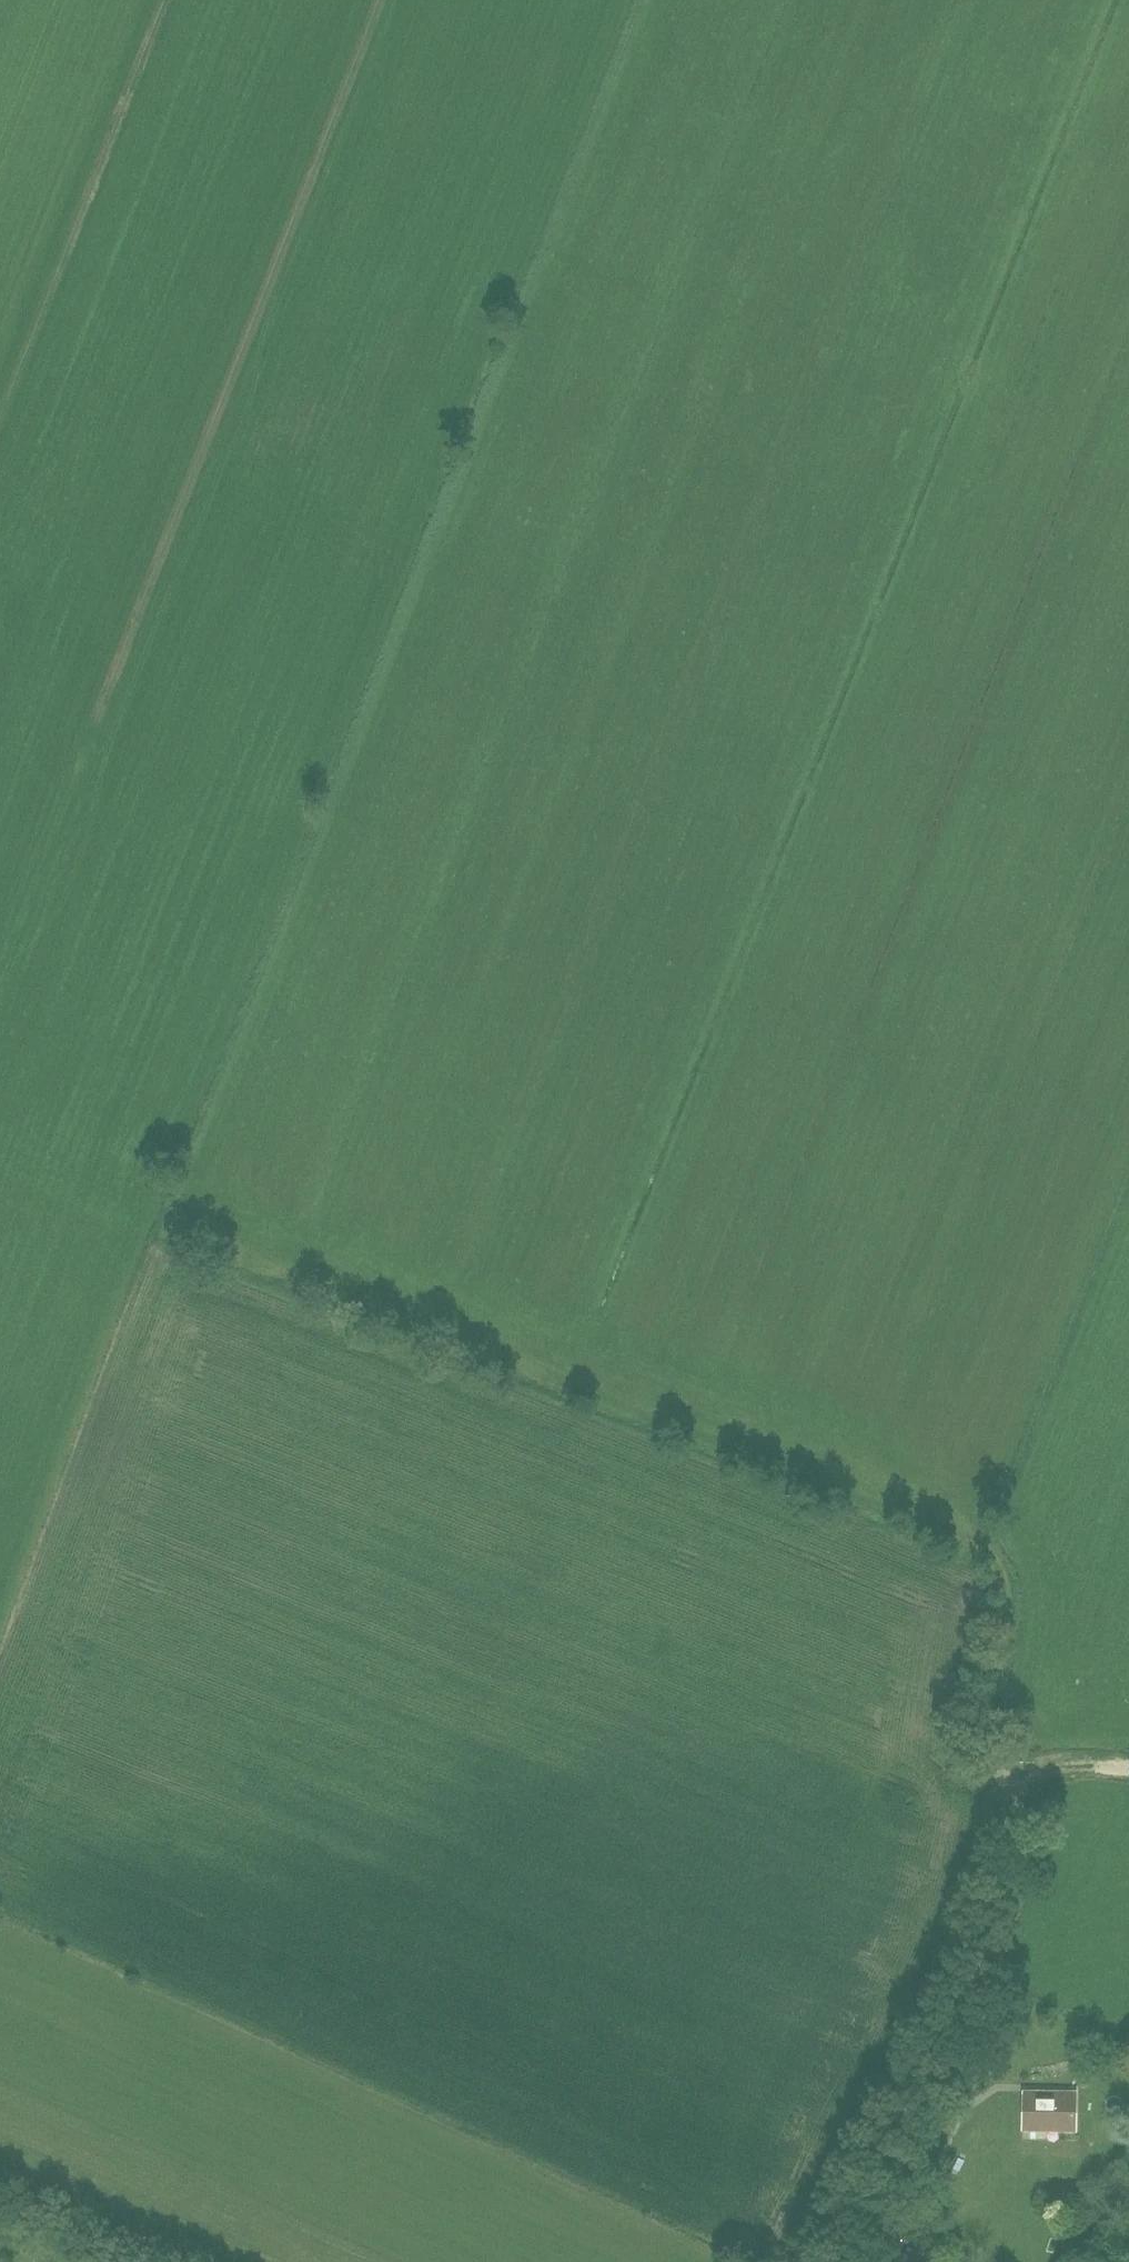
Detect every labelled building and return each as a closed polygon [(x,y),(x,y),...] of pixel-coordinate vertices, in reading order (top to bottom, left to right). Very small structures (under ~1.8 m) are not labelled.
[(1074,2127),(1075,2094),(1035,2093),(1035,2100),(1026,2100),(1025,2126),(1074,2127)]
